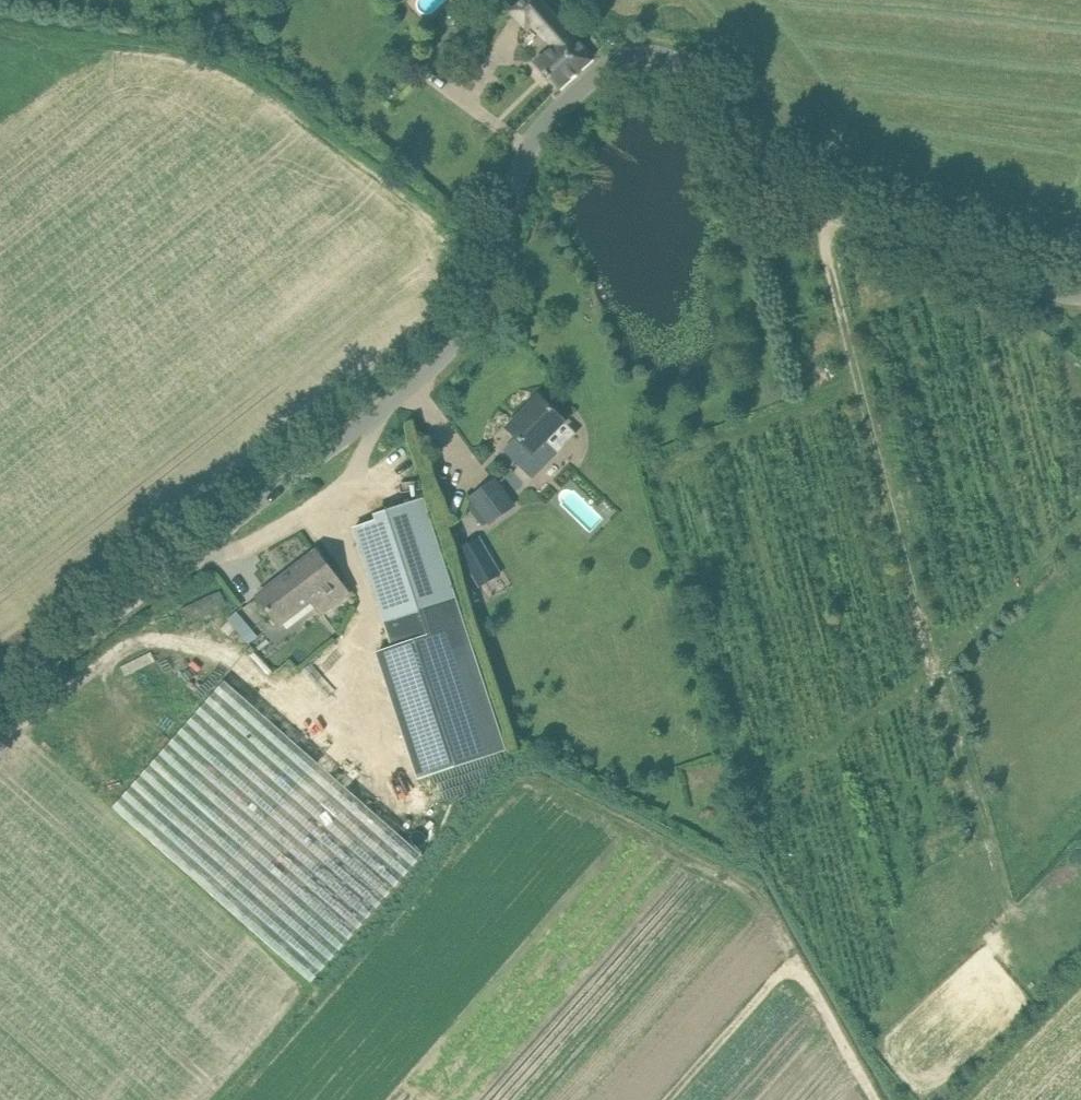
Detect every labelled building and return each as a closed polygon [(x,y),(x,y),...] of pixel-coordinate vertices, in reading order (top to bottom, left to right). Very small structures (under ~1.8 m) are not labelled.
[(558,87),(592,57),(541,0),(519,0),(508,11),(525,29),(531,23),(553,47),(536,63),(558,87)] [(564,420),(539,395),(508,428),(517,437),(505,449),(533,477),(557,452),(545,440),(564,420)] [(471,497),(491,522),(513,505),(494,479),(471,497)] [(421,779),(506,751),(422,498),(397,507),(399,513),(356,528),(395,646),(379,651),(421,779)] [(479,538),(460,549),(481,585),(500,574),(479,538)] [(258,596),(279,624),(312,599),(322,613),(349,593),(317,551),(258,596)] [(419,852),(221,677),(108,805),(306,980),(419,852)]
